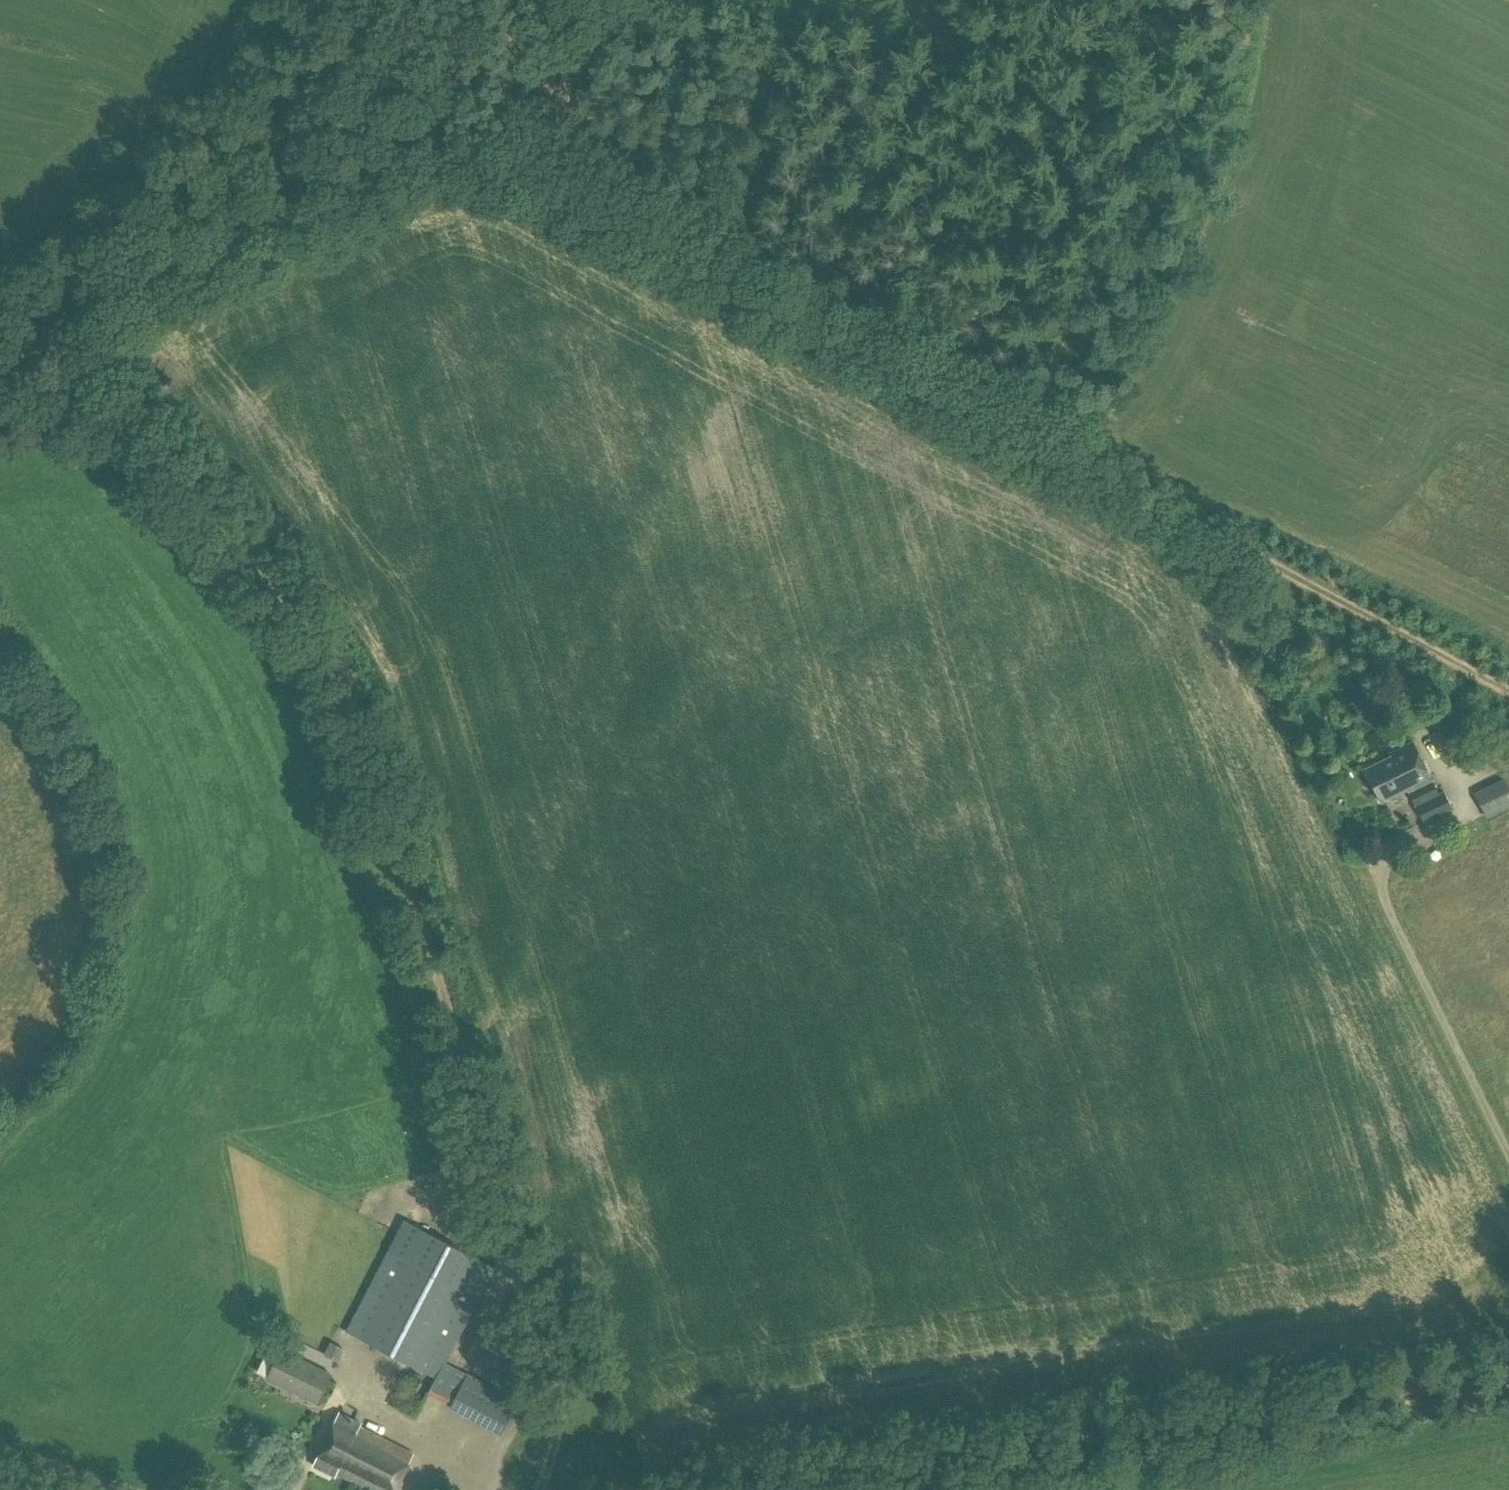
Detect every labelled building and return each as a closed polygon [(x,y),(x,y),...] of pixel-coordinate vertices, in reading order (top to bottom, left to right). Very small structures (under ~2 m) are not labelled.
[(1440,795),(1414,742),(1390,753),(1392,756),(1365,769),(1382,802),(1407,790),(1423,823),(1453,808),(1445,792),(1440,795)] [(1508,808),(1508,776),(1474,793),(1487,819),(1508,808)] [(501,1432),(517,1401),(445,1364),(495,1267),(405,1220),(347,1331),(436,1378),(428,1393),(501,1432)] [(502,1383),(507,1382),(512,1381),(516,1379),(520,1376),(523,1373),(526,1369),(528,1364),(529,1360),(530,1355),(529,1350),(528,1346),(527,1341),(524,1337),(521,1334),(517,1330),(513,1328),(509,1326),(504,1325),(499,1325),(494,1326),(489,1327),(485,1330),(481,1332),(478,1336),(475,1340),(473,1345),(472,1349),(471,1354),(472,1359),(473,1363),(475,1368),(477,1372),(481,1375),(484,1378),(488,1381),(493,1382),(498,1383),(502,1383)] [(345,1350),(331,1342),(324,1354),(338,1362),(345,1350)] [(317,1404),(332,1375),(282,1350),(281,1352),(270,1346),(257,1372),(268,1377),(267,1380),(317,1404)] [(436,1430),(449,1406),(435,1398),(422,1423),(436,1430)] [(414,1454),(360,1427),(362,1424),(340,1413),(313,1466),(336,1477),(337,1474),(369,1489),(396,1489),(414,1454)]
